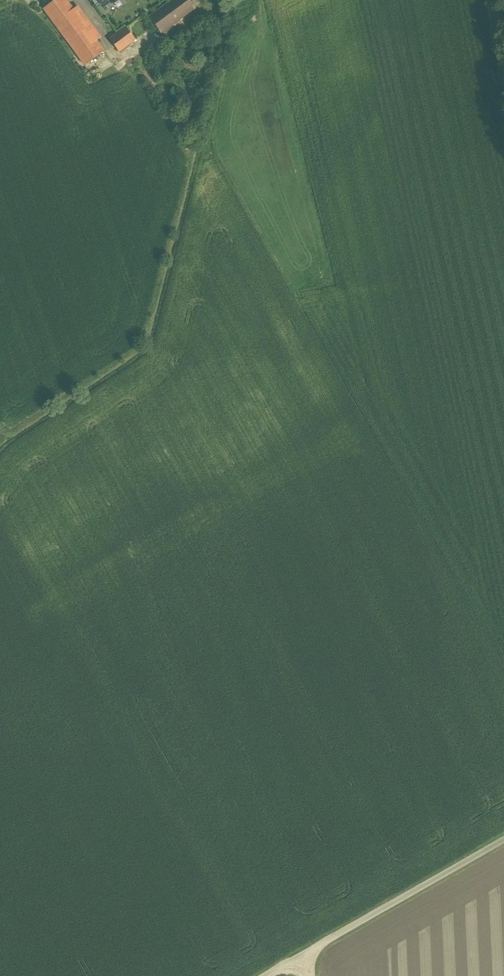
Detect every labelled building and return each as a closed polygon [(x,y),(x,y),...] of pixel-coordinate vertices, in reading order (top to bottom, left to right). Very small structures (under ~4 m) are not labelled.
[(75,0),(46,0),(43,2),(85,60),(107,44),(75,0)] [(136,34),(156,20),(163,28),(198,2),(197,0),(163,0),(150,10),(142,0),(110,0),(115,7),(116,7),(126,21),(110,33),(119,46),(136,34)]
